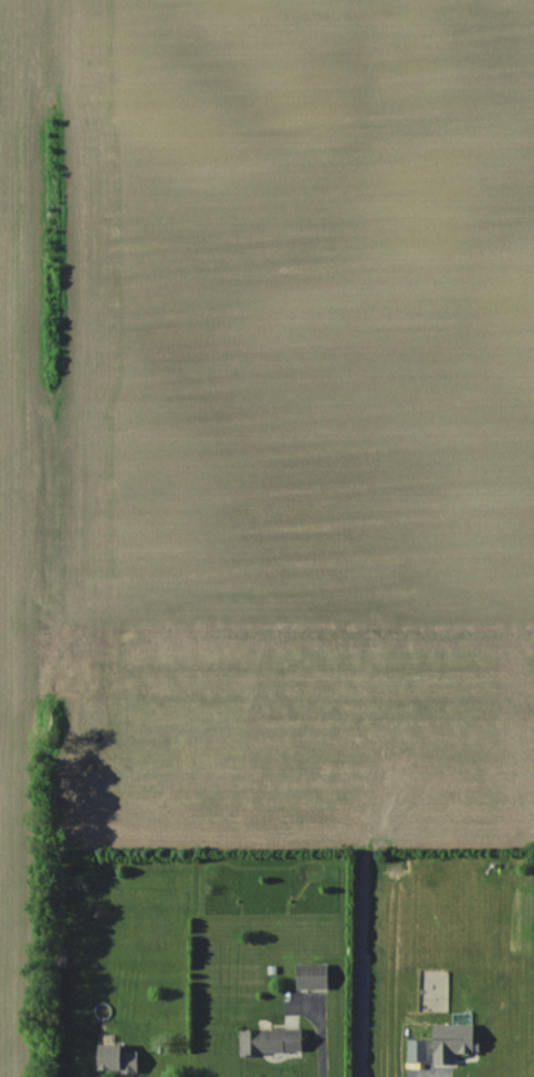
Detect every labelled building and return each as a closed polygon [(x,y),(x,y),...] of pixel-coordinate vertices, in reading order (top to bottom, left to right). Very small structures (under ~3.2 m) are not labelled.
[(327,965),(295,965),(295,989),(327,989),(327,965)] [(433,1064),(454,1064),(454,1057),(473,1057),(473,1025),(433,1025),(433,1064)] [(239,1055),(301,1055),(301,1030),(239,1030),(239,1055)] [(120,1045),(96,1045),(96,1073),(136,1073),(136,1052),(120,1052),(120,1045)]
